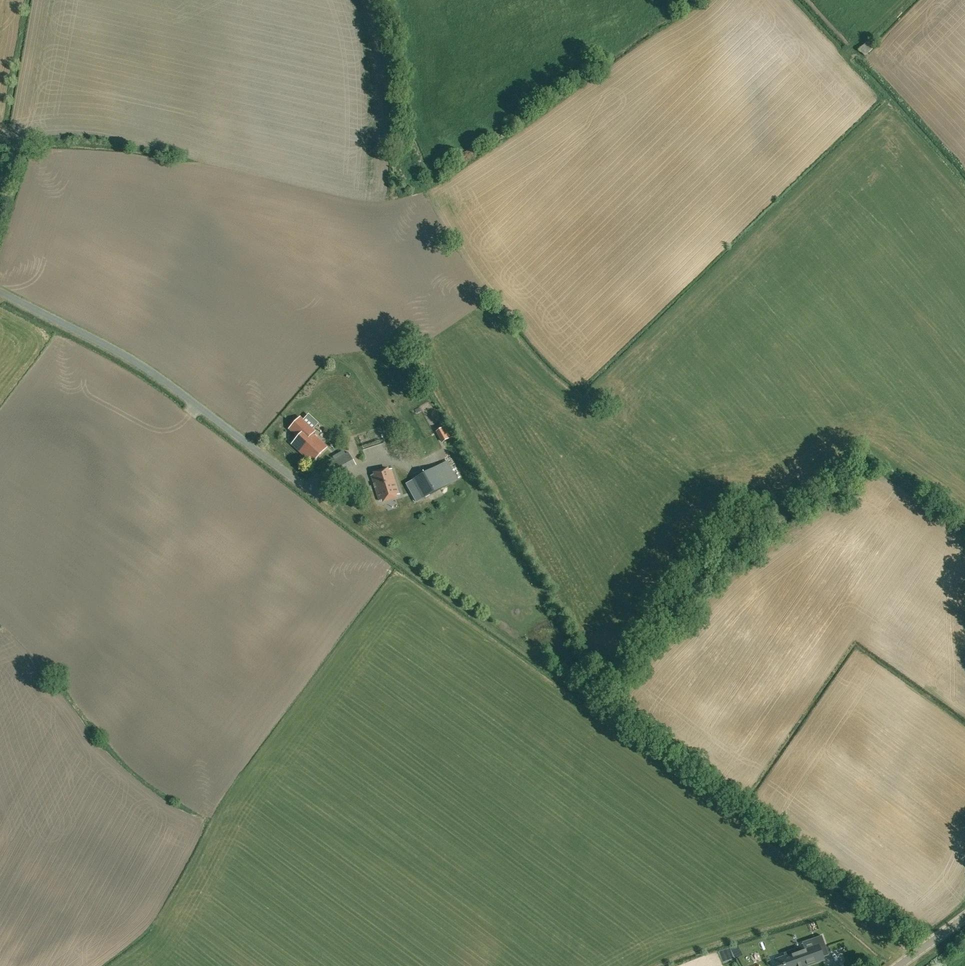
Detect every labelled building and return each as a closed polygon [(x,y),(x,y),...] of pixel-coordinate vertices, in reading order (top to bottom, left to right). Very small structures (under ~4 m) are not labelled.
[(862,49),(869,56),(878,48),(871,41),(862,49)] [(299,437),(293,444),(312,462),(326,448),(309,432),(318,423),(308,414),(302,420),(300,418),(291,427),(297,432),(295,434),(299,437)] [(443,442),(452,437),(448,430),(439,435),(443,442)] [(335,477),(356,465),(349,453),(328,465),(335,477)] [(423,498),(457,480),(447,461),(413,479),(423,498)] [(391,469),(372,475),(380,501),(400,495),(391,469)] [(779,958),(781,965),(799,965),(818,960),(817,955),(823,953),(820,941),(808,945),(809,949),(799,952),(799,950),(782,955),(782,957),(779,958)]
